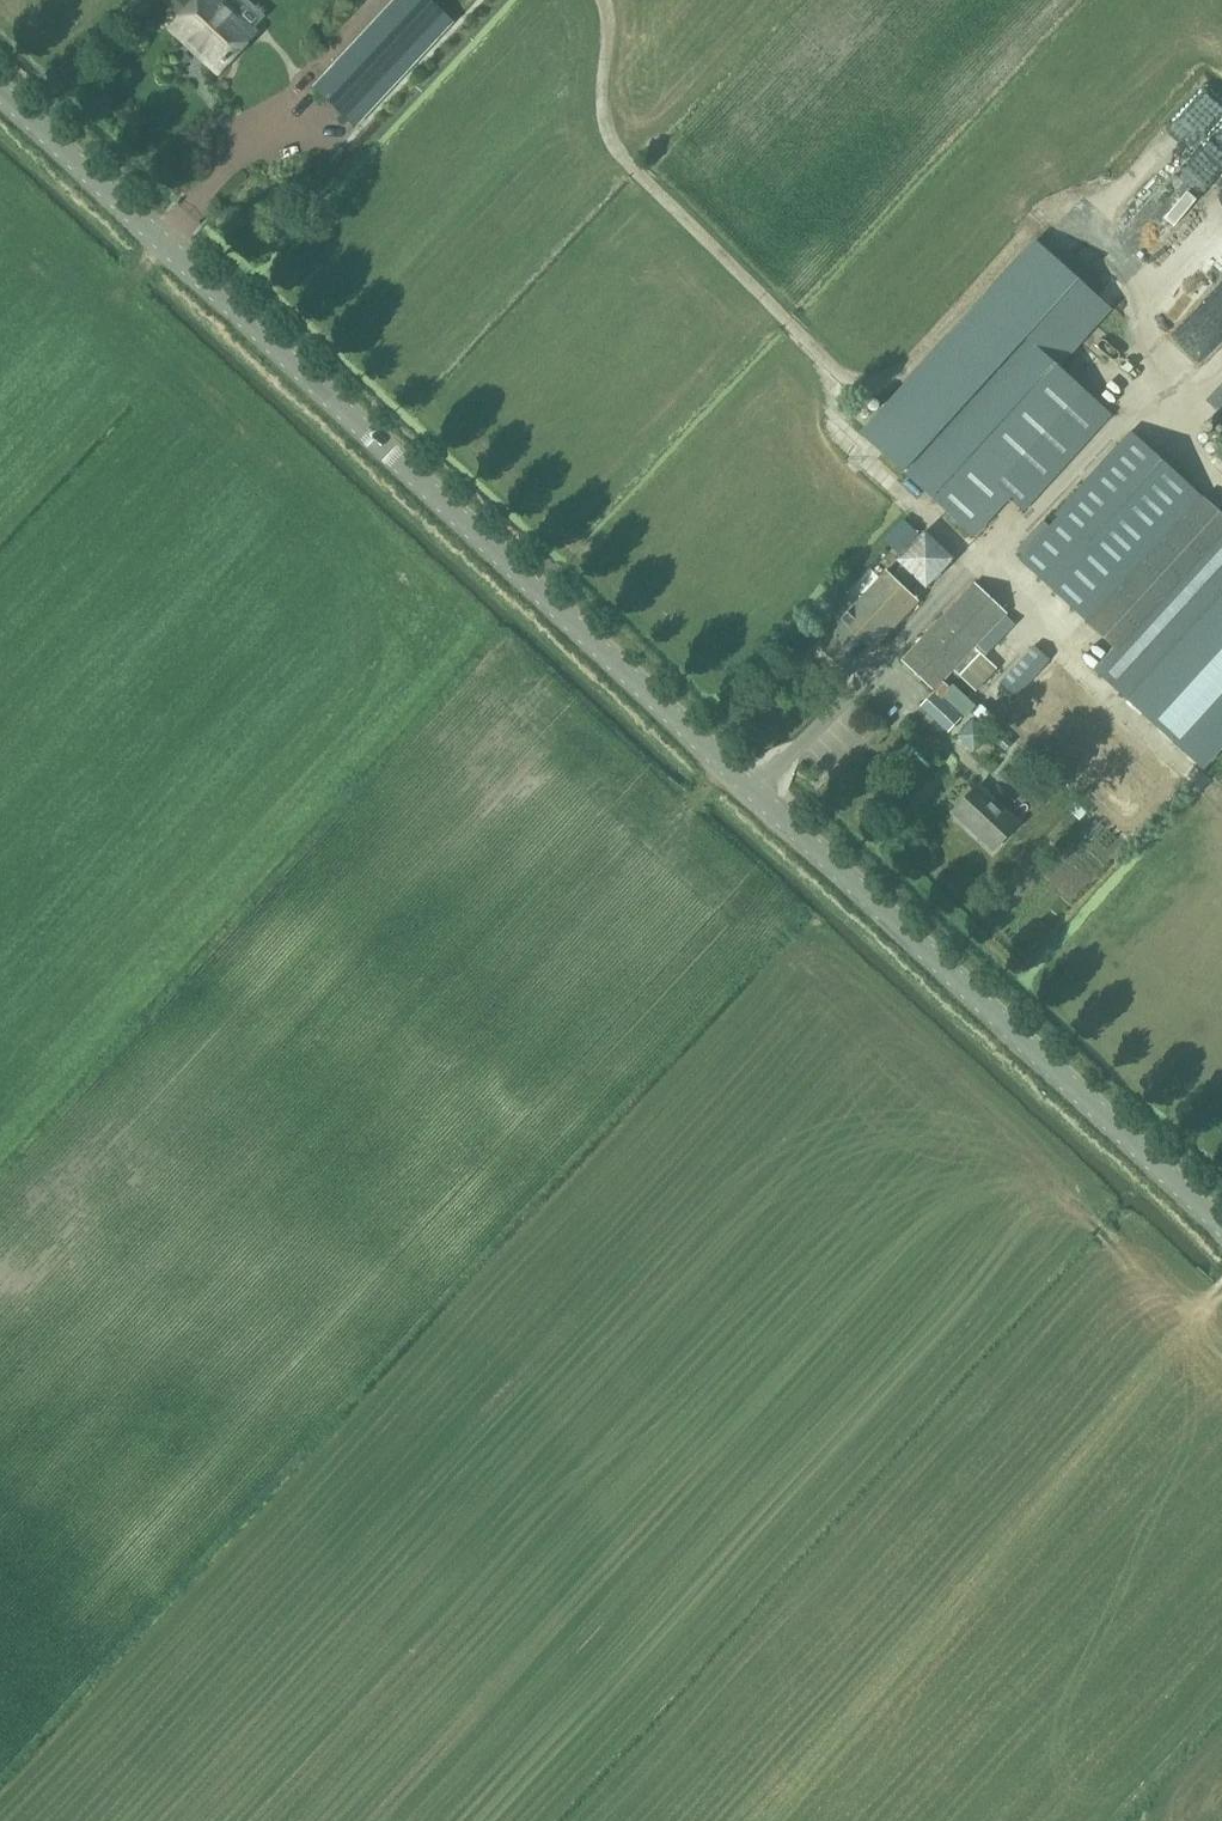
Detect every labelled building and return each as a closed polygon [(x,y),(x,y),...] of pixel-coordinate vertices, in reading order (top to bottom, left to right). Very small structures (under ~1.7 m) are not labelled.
[(188,12),(173,27),(217,70),(254,32),(252,30),(265,17),(247,0),(175,0),(188,12)] [(453,20),(431,0),(395,0),(314,87),(356,125),(453,20)] [(1221,171),(1221,82),(1216,76),(1199,94),(1219,112),(1199,134),(1205,139),(1124,230),(1149,253),(1221,171)] [(1107,308),(1039,245),(899,398),(865,437),(975,537),(1010,498),(1025,510),(1110,415),(1055,366),(1107,308)] [(1132,563),(1196,495),(1135,437),(1021,559),(1083,617),(1132,563)] [(1115,648),(1095,670),(1203,768),(1221,747),(1221,519),(1196,495),(1132,563),(1083,617),(1115,648)] [(903,521),(887,537),(903,551),(918,535),(903,521)] [(899,556),(929,584),(956,555),(927,527),(899,556)] [(901,565),(890,576),(906,591),(917,579),(901,565)] [(855,608),(836,590),(823,604),(842,622),(819,647),(850,676),(918,602),(906,591),(890,576),(887,573),(855,608)] [(948,732),(949,730),(975,704),(952,682),(948,686),(943,680),(1007,613),(976,584),(903,659),(934,689),(919,705),(948,732)] [(1034,646),(1000,682),(1015,697),(1049,661),(1034,646)] [(981,705),(973,714),(991,731),(999,722),(981,705)] [(972,720),(957,736),(973,751),(988,736),(972,720)] [(1001,733),(994,741),(1005,751),(1012,744),(1001,733)] [(994,850),(1019,823),(979,786),(954,813),(994,850)] [(1076,804),(1069,811),(1078,819),(1085,813),(1076,804)] [(1095,821),(1084,832),(1091,839),(1102,828),(1095,821)]
